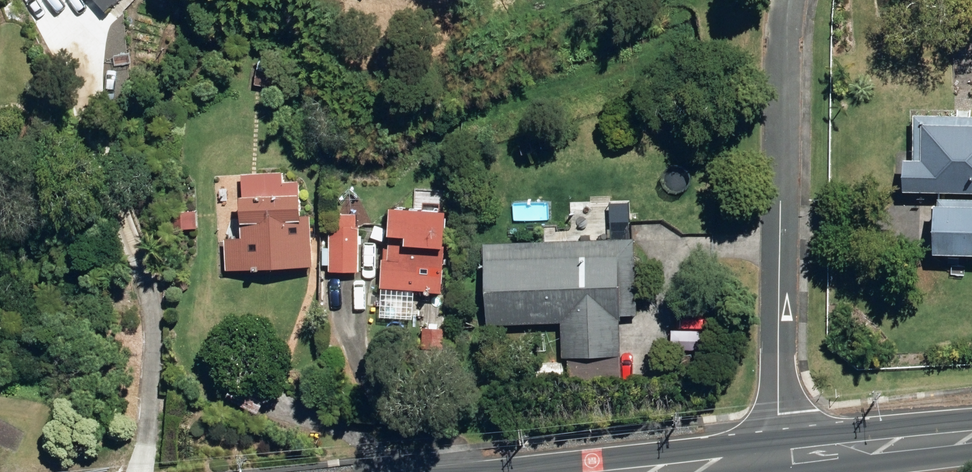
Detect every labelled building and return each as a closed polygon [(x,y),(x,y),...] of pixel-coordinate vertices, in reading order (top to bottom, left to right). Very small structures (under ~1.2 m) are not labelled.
[(108,9),(117,0),(100,0),(108,9)] [(258,82),(280,85),(283,56),(262,53),(258,82)] [(915,127),(914,163),(896,162),(895,195),(971,195),(971,128),(915,127)] [(228,235),(230,267),(318,261),(316,216),(309,215),(308,188),(303,188),(302,177),(286,178),(286,169),(245,171),(248,233),(228,235)] [(383,287),(448,292),(454,208),(398,204),(395,249),(388,249),(387,258),(385,258),(383,287)] [(971,256),(971,211),(926,211),(925,256),(971,256)] [(333,268),(362,268),(363,223),(333,222),(333,268)] [(568,319),(570,376),(627,375),(625,317),(626,317),(626,311),(642,310),(640,234),(489,239),(491,321),(568,319)] [(540,361),(540,377),(565,376),(564,360),(540,361)]
